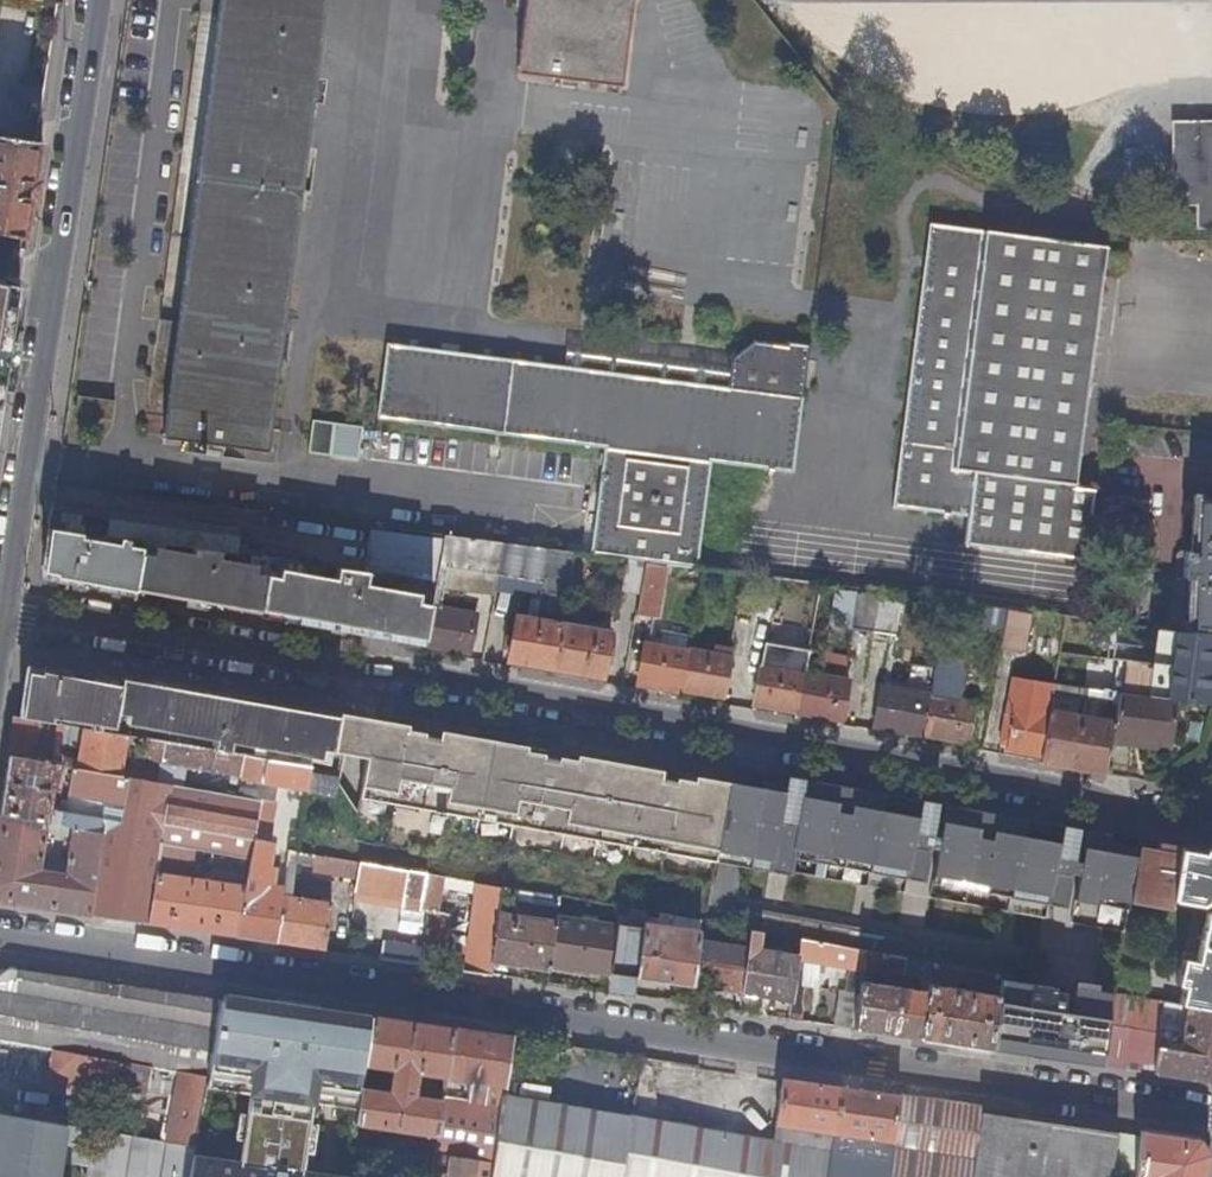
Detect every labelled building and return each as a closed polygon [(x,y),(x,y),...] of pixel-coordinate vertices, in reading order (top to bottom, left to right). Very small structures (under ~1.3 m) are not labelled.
[(162,438),(196,442),(194,459),(204,460),(206,450),(206,444),(224,446),(268,451),(326,0),(218,0),(162,438)] [(517,76),(560,82),(578,84),(621,90),(633,0),(527,0),(517,76)] [(578,84),(560,82),(559,90),(577,92),(578,84)] [(1170,120),(1171,203),(1193,202),(1194,224),(1211,224),(1211,119),(1170,120)] [(29,240),(44,142),(0,135),(0,235),(29,240)] [(1136,137),(1119,137),(1120,189),(1137,188),(1136,137)] [(930,224),(895,505),(970,515),(967,547),(1087,562),(1097,487),(1077,485),(1107,246),(989,231),(930,224)] [(26,289),(0,284),(0,435),(26,289)] [(566,342),(563,365),(726,386),(729,363),(566,342)] [(726,386),(563,365),(388,343),(382,401),(381,418),(611,448),(597,553),(699,566),(712,461),(795,471),(803,407),(811,349),(789,346),(788,349),(756,345),(730,356),(729,363),(726,386)] [(310,421),(305,452),(328,455),(333,424),(310,421)] [(206,444),(206,450),(223,452),(224,446),(206,444)] [(1211,636),(1211,498),(1196,498),(1194,553),(1187,552),(1185,578),(1192,579),(1190,633),(1211,636)] [(51,514),(49,530),(83,535),(107,538),(110,521),(51,514)] [(362,569),(429,581),(437,540),(370,527),(362,569)] [(83,535),(49,530),(43,569),(50,578),(56,580),(137,594),(138,591),(142,553),(142,550),(129,548),(129,541),(121,540),(120,546),(82,540),(83,535)] [(504,544),(446,536),(440,567),(498,577),(504,544)] [(575,553),(504,544),(498,577),(542,584),(537,621),(518,617),(510,662),(555,670),(563,626),(575,553)] [(142,553),(138,591),(190,600),(189,604),(205,607),(206,603),(261,612),(268,576),(257,574),(259,567),(220,560),(221,553),(194,550),(194,555),(156,548),(155,555),(142,553)] [(663,565),(645,562),(637,612),(654,615),(663,565)] [(268,576),(261,612),(279,615),(279,618),(334,629),(334,630),(352,634),(353,632),(408,642),(408,639),(427,642),(433,606),(419,603),(421,596),(369,586),(370,573),(340,569),(337,581),(281,571),(280,578),(268,576)] [(853,628),(874,631),(879,597),(858,593),(853,628)] [(879,597),(874,631),(896,635),(902,601),(879,597)] [(427,642),(426,646),(470,654),(477,614),(433,606),(427,642)] [(1000,641),(1006,609),(984,606),(979,639),(1000,641)] [(1032,614),(1008,609),(1001,648),(1026,653),(1032,614)] [(563,626),(555,670),(604,678),(613,634),(563,626)] [(640,685),(683,692),(690,652),(691,648),(692,638),(666,633),(664,648),(647,645),(640,685)] [(757,706),(800,713),(807,673),(811,650),(768,642),(757,706)] [(690,652),(683,692),(727,700),(735,656),(691,648),(690,652)] [(968,658),(940,653),(933,695),(961,700),(968,658)] [(807,673),(800,713),(844,721),(851,681),(845,680),(848,663),(826,659),(823,676),(807,673)] [(115,728),(116,722),(122,683),(37,669),(26,676),(20,718),(52,723),(53,717),(91,723),(90,729),(99,731),(100,725),(115,728)] [(323,750),(335,752),(341,713),(241,696),(242,695),(223,691),(223,692),(124,676),(122,683),(116,722),(214,739),(212,749),(232,752),(233,743),(322,757),(323,750)] [(1052,711),(1057,683),(1014,676),(1002,742),(1012,744),(1011,750),(1044,757),(1052,713),(1052,711)] [(1202,703),(1205,684),(1143,676),(1141,694),(1202,703)] [(877,726),(926,735),(933,695),(884,686),(877,726)] [(1171,746),(1178,701),(1122,693),(1117,722),(1113,742),(1136,747),(1137,742),(1171,746)] [(933,695),(926,735),(969,743),(977,703),(961,700),(933,695)] [(1052,713),(1044,757),(1043,763),(1107,774),(1113,742),(1117,722),(1052,711),(1052,713)] [(341,713),(335,752),(368,758),(375,719),(341,713)] [(74,769),(122,777),(124,758),(130,759),(131,748),(126,747),(128,735),(99,731),(90,729),(84,728),(79,761),(57,758),(62,725),(52,723),(20,718),(15,717),(8,757),(61,766),(74,769)] [(375,719),(368,758),(362,793),(394,799),(394,803),(436,811),(435,815),(445,816),(446,813),(717,862),(730,788),(697,782),(698,778),(679,774),(678,778),(662,776),(661,780),(645,778),(646,773),(647,768),(578,756),(578,760),(577,765),(561,762),(561,757),(546,754),(546,750),(527,746),(526,751),(460,739),(461,735),(441,731),(440,736),(425,733),(424,738),(408,736),(409,730),(410,725),(375,719)] [(527,746),(461,735),(460,739),(526,751),(527,746)] [(144,760),(241,776),(245,754),(232,752),(212,749),(147,738),(144,760)] [(310,789),(312,773),(314,765),(245,754),(241,776),(266,780),(266,785),(268,789),(286,792),(285,785),(310,789)] [(61,766),(8,757),(0,811),(0,814),(49,823),(64,825),(66,814),(68,803),(62,801),(59,814),(49,813),(52,792),(57,792),(61,766)] [(251,861),(263,801),(239,797),(122,777),(74,769),(69,797),(102,803),(102,820),(66,814),(64,825),(74,827),(104,832),(92,916),(150,925),(157,874),(160,862),(162,844),(177,847),(251,861)] [(310,789),(309,793),(337,798),(340,778),(312,773),(310,789)] [(697,782),(730,788),(732,783),(698,778),(697,782)] [(907,879),(926,882),(932,849),(915,846),(919,819),(874,811),(877,794),(844,788),(840,810),(822,807),(826,784),(788,778),(786,792),(733,783),(721,851),(770,859),(768,870),(791,874),(795,851),(908,870),(907,879)] [(394,799),(362,793),(361,797),(394,803),(394,799)] [(284,897),(286,883),(269,880),(272,859),(267,858),(269,844),(268,843),(275,805),(273,803),(263,801),(251,861),(246,888),(236,938),(277,944),(284,897)] [(947,806),(935,874),(1051,895),(1050,903),(1070,907),(1076,874),(1058,871),(1063,845),(1017,837),(1020,819),(947,806)] [(92,916),(104,832),(74,827),(68,876),(41,872),(49,823),(0,814),(0,903),(92,916)] [(1132,902),(1141,850),(1111,845),(1113,835),(1091,831),(1079,901),(1101,905),(1102,897),(1132,902)] [(174,864),(177,847),(162,844),(160,862),(174,864)] [(1160,853),(1141,850),(1132,902),(1173,909),(1174,900),(1183,848),(1162,844),(1160,853)] [(1183,848),(1174,900),(1204,905),(1211,900),(1211,853),(1183,848)] [(297,860),(299,853),(291,852),(286,883),(284,897),(291,898),(297,860)] [(316,856),(299,853),(297,860),(315,863),(316,856)] [(504,889),(316,856),(315,863),(314,870),(358,877),(356,891),(442,906),(445,887),(477,892),(466,972),(492,976),(494,963),(501,914),(500,914),(502,898),(504,889)] [(150,925),(236,938),(246,888),(207,881),(208,876),(202,875),(201,880),(157,874),(150,925)] [(504,887),(504,889),(502,898),(560,907),(562,897),(504,887)] [(333,904),(291,898),(284,897),(277,944),(327,951),(333,904)] [(1131,910),(1132,902),(1102,897),(1101,905),(1131,910)] [(648,912),(621,907),(618,928),(612,974),(610,993),(637,997),(640,978),(693,986),(701,939),(703,922),(663,915),(662,920),(648,918),(648,912)] [(1208,913),(1202,946),(1211,948),(1211,910),(1208,913)] [(559,922),(501,914),(494,963),(552,972),(553,965),(559,922)] [(756,914),(753,930),(764,932),(804,939),(1002,972),(1005,954),(756,914)] [(559,919),(559,922),(553,965),(612,974),(618,928),(559,919)] [(753,930),(733,927),(730,944),(701,939),(693,986),(743,993),(753,930)] [(764,932),(753,930),(743,993),(793,1003),(801,956),(762,949),(764,932)] [(867,951),(830,944),(828,944),(804,939),(801,956),(793,1003),(790,1021),(804,1023),(806,1008),(803,1008),(806,984),(804,983),(808,961),(818,963),(827,965),(857,970),(856,978),(849,979),(842,1028),(856,1030),(863,981),(865,965),(867,951)] [(385,942),(382,959),(413,964),(416,947),(385,942)] [(1202,946),(1198,963),(1196,976),(1189,975),(1186,987),(1182,1005),(1211,1010),(1211,948),(1202,946)] [(901,956),(867,951),(865,965),(899,970),(901,956)] [(1196,976),(1198,963),(1185,960),(1179,985),(1186,987),(1189,975),(1196,976)] [(1002,980),(1003,974),(934,962),(932,973),(1001,984),(1002,980)] [(827,965),(818,963),(817,970),(826,972),(827,965)] [(209,1077),(224,1001),(9,971),(0,978),(0,1041),(156,1067),(182,1072),(209,1077)] [(1000,994),(991,1050),(1103,1067),(1115,993),(1109,992),(1110,988),(1088,984),(1083,1016),(1075,1015),(1078,996),(1061,994),(1061,990),(1002,980),(1001,984),(1000,994)] [(929,991),(863,981),(856,1030),(921,1040),(929,991)] [(929,991),(921,1040),(991,1050),(1000,994),(930,984),(929,991)] [(1132,996),(1115,993),(1112,1012),(1103,1067),(1119,1069),(1124,1038),(1125,1038),(1132,996)] [(319,1174),(320,1163),(307,1161),(315,1102),(317,1092),(361,1098),(363,1089),(366,1064),(373,1018),(225,996),(224,1001),(209,1077),(257,1083),(255,1094),(242,1163),(194,1156),(190,1176),(338,1176),(319,1174)] [(1124,1038),(1119,1069),(1211,1083),(1211,1010),(1182,1005),(1132,996),(1125,1038),(1124,1038)] [(456,1030),(373,1018),(366,1064),(394,1069),(391,1093),(363,1089),(361,1098),(360,1109),(358,1124),(440,1136),(445,1101),(416,1097),(417,1094),(418,1094),(421,1076),(419,1076),(420,1073),(448,1077),(456,1030)] [(514,1039),(456,1030),(448,1077),(474,1081),(471,1100),(486,1102),(489,1083),(507,1086),(514,1039)] [(156,1067),(0,1041),(0,1075),(51,1084),(51,1081),(116,1092),(116,1089),(128,1091),(128,1089),(151,1092),(156,1067)] [(169,1142),(196,1146),(206,1091),(207,1087),(209,1077),(182,1072),(169,1142)] [(255,1094),(257,1083),(209,1077),(207,1087),(255,1094)] [(474,1081),(448,1077),(445,1101),(440,1136),(437,1155),(496,1163),(505,1098),(507,1086),(489,1083),(486,1102),(471,1100),(474,1081)] [(785,1079),(776,1143),(505,1098),(496,1163),(494,1176),(830,1176),(844,1087),(785,1079)] [(844,1087),(830,1176),(974,1176),(984,1113),(985,1108),(844,1087)] [(360,1109),(361,1098),(317,1092),(315,1102),(360,1109)] [(974,1176),(1114,1176),(1114,1175),(1126,1176),(1138,1176),(1144,1137),(984,1113),(974,1176)] [(194,1156),(196,1146),(169,1142),(76,1127),(0,1114),(0,1176),(65,1176),(66,1169),(93,1174),(93,1176),(190,1176),(194,1156)] [(1145,1132),(1144,1137),(1138,1176),(1207,1176),(1211,1155),(1201,1140),(1145,1132)] [(437,1155),(434,1176),(494,1176),(496,1163),(437,1155)]
